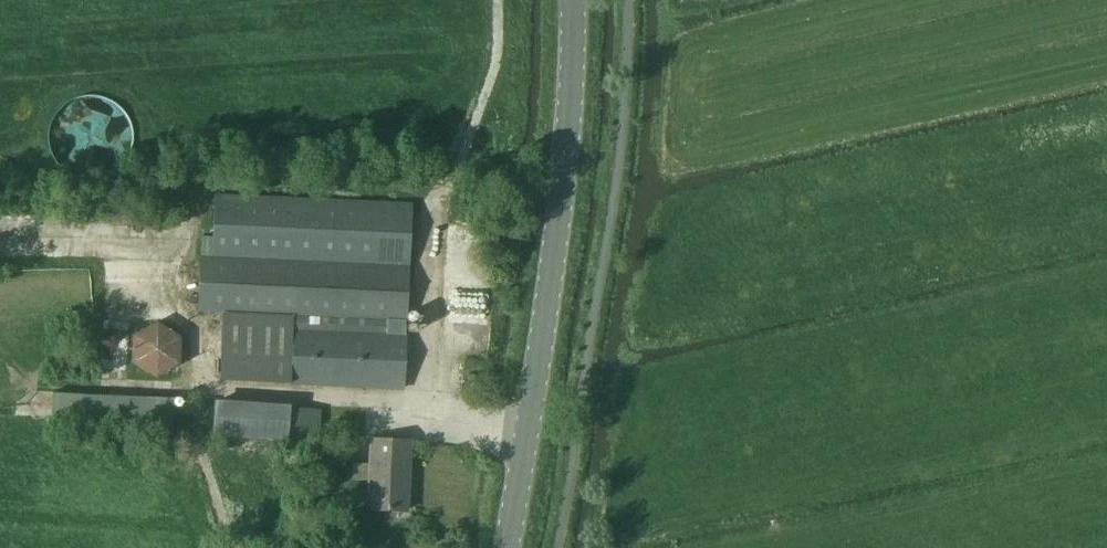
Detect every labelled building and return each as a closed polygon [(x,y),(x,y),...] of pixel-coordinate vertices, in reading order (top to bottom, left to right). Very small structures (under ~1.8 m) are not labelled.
[(131,153),(121,95),(52,106),(64,175),(116,166),(115,155),(131,153)] [(294,317),(291,385),(405,390),(406,333),(405,333),(412,203),(214,194),(212,238),(202,238),(199,313),(222,314),(294,317)] [(220,381),(291,385),(294,317),(222,314),(220,381)] [(162,380),(186,339),(149,318),(125,360),(162,380)] [(290,403),(217,400),(215,436),(289,439),(290,403)] [(352,481),(369,482),(367,509),(407,511),(410,441),(371,439),(369,464),(353,463),(352,481)]
